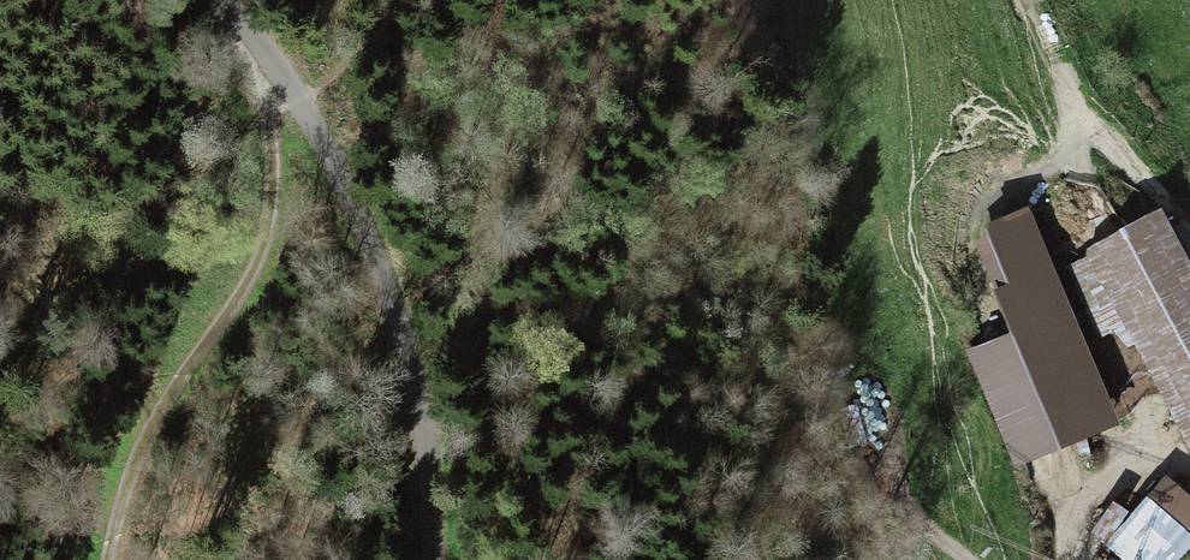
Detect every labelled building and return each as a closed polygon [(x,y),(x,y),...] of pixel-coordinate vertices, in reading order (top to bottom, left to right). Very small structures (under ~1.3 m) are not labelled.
[(1027,214),(982,233),(1023,331),(975,351),(1019,458),(1113,419),(1027,214)] [(1159,217),(1069,264),(1110,341),(1125,333),(1135,351),(1147,345),(1189,427),(1189,275),(1159,217)]
